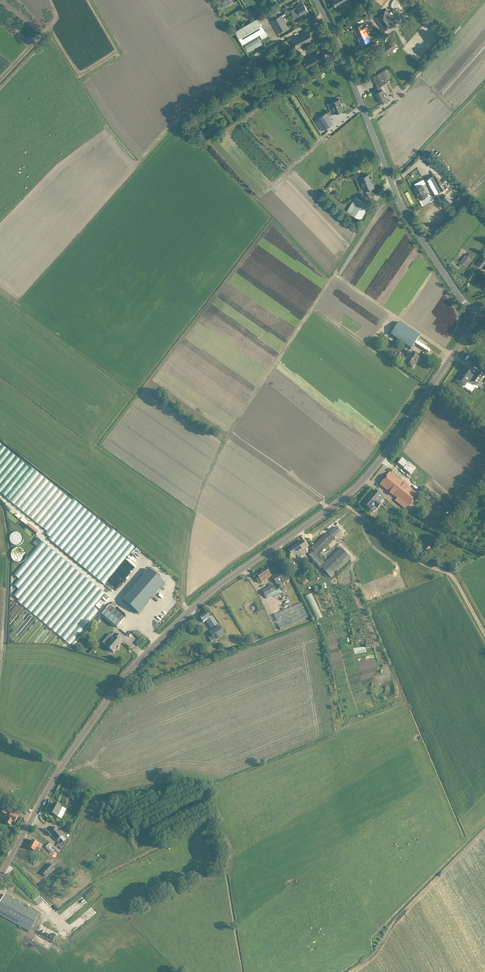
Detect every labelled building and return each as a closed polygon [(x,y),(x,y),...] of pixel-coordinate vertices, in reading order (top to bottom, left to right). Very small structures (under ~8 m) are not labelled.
[(296,7),(291,10),(293,14),(294,13),(295,16),(300,14),(308,10),(304,4),(301,6),(300,3),(295,6),(296,7)] [(396,23),(387,9),(384,10),(373,18),(383,31),(396,23)] [(270,20),(277,33),(288,27),(281,14),(277,16),(275,12),(270,15),(272,19),(270,20)] [(257,18),(235,30),(243,44),(260,34),(262,38),(268,35),(257,18)] [(324,29),(321,23),(314,27),(317,33),(324,29)] [(358,36),(362,44),(370,40),(367,33),(368,33),(366,29),(367,28),(365,23),(363,24),(363,23),(359,25),(354,27),(356,31),(357,31),(359,36),(358,36)] [(295,49),(309,41),(313,38),(312,39),(310,36),(313,35),(310,27),(305,30),(289,39),(295,49)] [(381,47),(387,54),(397,46),(392,39),(381,47)] [(323,49),(319,52),(315,54),(315,53),(304,59),(303,59),(307,68),(309,67),(323,60),(328,57),(323,49)] [(385,80),(391,77),(387,69),(372,76),(377,87),(386,82),(385,80)] [(380,91),(375,93),(380,103),(388,99),(383,89),(381,85),(377,87),(379,91),(379,90),(380,91)] [(331,101),(327,103),(330,111),(331,114),(335,113),(339,112),(343,110),(339,98),(334,100),(331,101)] [(325,128),(333,123),(326,112),(318,117),(322,123),(318,126),(321,131),(325,128)] [(354,176),(359,175),(357,169),(352,171),(349,172),(351,177),(354,176)] [(371,183),(368,174),(359,178),(364,190),(374,187),(373,183),(371,183)] [(420,199),(424,196),(427,195),(427,194),(431,192),(432,196),(433,196),(441,191),(433,175),(424,180),(426,183),(422,185),(422,184),(419,186),(414,188),(420,199)] [(445,195),(442,198),(456,211),(458,208),(445,195)] [(347,210),(350,213),(361,219),(369,205),(355,197),(347,210)] [(467,267),(470,263),(473,259),(466,254),(463,257),(460,261),(467,267)] [(483,255),(480,260),(477,263),(481,267),(484,262),(484,256),(483,255)] [(466,276),(470,279),(475,273),(471,270),(466,276)] [(391,335),(411,349),(420,336),(400,322),(391,335)] [(405,363),(408,365),(413,368),(417,361),(418,362),(420,358),(416,355),(412,353),(409,351),(407,354),(410,356),(405,363)] [(458,381),(462,383),(465,386),(469,380),(477,385),(484,374),(483,373),(479,370),(475,376),(473,374),(466,369),(458,381)] [(400,463),(396,469),(402,473),(401,474),(408,480),(414,473),(406,467),(406,468),(400,463)] [(390,473),(381,485),(390,493),(391,493),(393,495),(394,496),(408,507),(417,495),(408,487),(407,486),(407,487),(405,485),(404,484),(390,473)] [(375,491),(364,504),(367,507),(367,508),(369,510),(370,509),(373,512),(376,512),(382,504),(379,503),(378,502),(382,497),(379,494),(375,491)] [(335,540),(343,532),(338,527),(330,535),(335,540)] [(313,551),(309,555),(331,578),(351,558),(341,548),(325,563),(318,556),(334,540),(327,533),(311,549),(313,551)] [(38,538),(33,544),(36,547),(41,541),(38,538)] [(308,547),(306,545),(303,541),(288,551),(291,555),(293,558),(297,555),(298,557),(305,553),(304,550),(308,547)] [(271,576),(270,573),(267,569),(257,576),(260,580),(261,582),(271,576)] [(139,614),(165,583),(150,570),(123,600),(139,614)] [(272,577),(275,581),(278,587),(290,580),(284,570),(272,577)] [(266,597),(276,591),(273,586),(263,591),(266,597)] [(313,605),(317,603),(312,591),(308,593),(313,605)] [(301,603),(274,616),(280,630),(308,617),(301,603)] [(110,606),(102,614),(117,628),(125,619),(110,606)] [(212,616),(210,618),(207,613),(200,618),(204,622),(205,621),(211,629),(218,624),(212,616)] [(149,628),(138,619),(136,622),(133,620),(130,625),(136,629),(135,630),(142,635),(145,630),(147,631),(149,628)] [(219,626),(210,632),(215,640),(224,634),(219,626)] [(115,637),(107,647),(109,648),(108,649),(108,650),(109,650),(109,651),(110,651),(111,651),(114,653),(117,649),(117,650),(119,647),(122,643),(119,641),(122,638),(118,635),(117,634),(114,637),(115,637)] [(253,635),(249,637),(253,644),(259,640),(257,636),(255,637),(253,635)] [(94,646),(83,636),(77,644),(88,653),(94,646)] [(62,807),(58,805),(54,803),(49,813),(57,817),(62,807)] [(19,817),(14,814),(12,813),(11,815),(9,814),(3,810),(0,816),(6,819),(7,818),(8,818),(6,823),(10,825),(12,822),(15,823),(19,817)] [(52,828),(48,832),(57,841),(62,836),(66,840),(69,837),(65,834),(62,830),(59,832),(54,827),(52,829),(52,828)] [(39,844),(37,843),(32,840),(28,848),(33,850),(34,851),(36,849),(39,851),(41,848),(37,846),(39,844)] [(51,853),(55,849),(50,843),(45,847),(51,853)] [(54,870),(48,864),(41,872),(47,878),(48,877),(54,870)] [(22,877),(17,882),(26,892),(31,887),(22,877)] [(40,914),(8,896),(9,896),(8,895),(7,896),(5,895),(0,903),(0,915),(30,932),(40,914)]
